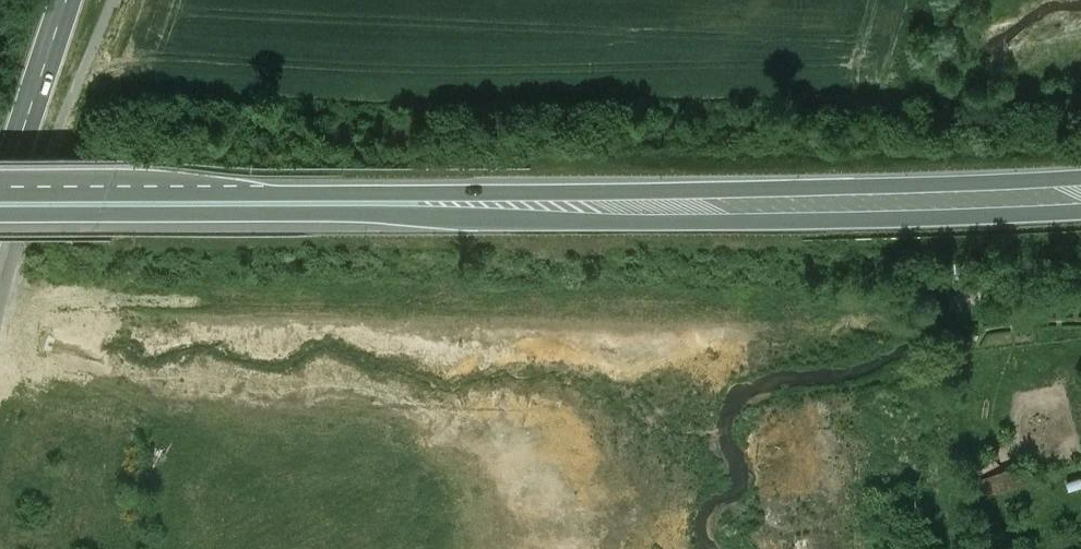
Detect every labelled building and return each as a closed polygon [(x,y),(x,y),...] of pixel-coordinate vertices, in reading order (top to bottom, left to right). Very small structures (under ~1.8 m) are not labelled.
[(985,476),(992,495),(1036,478),(1029,459),(985,476)]
